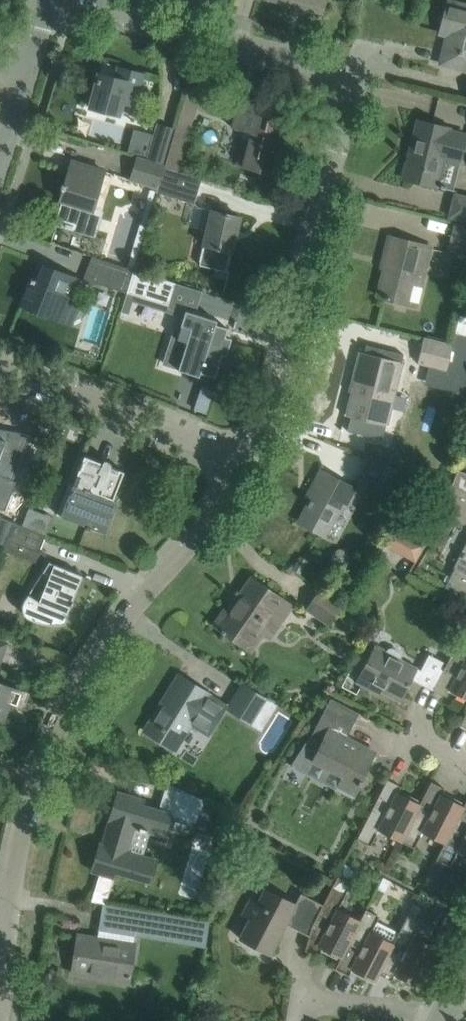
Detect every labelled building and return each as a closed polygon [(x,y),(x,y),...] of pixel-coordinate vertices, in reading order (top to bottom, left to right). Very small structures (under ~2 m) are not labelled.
[(322,12),(325,0),(275,0),(293,5),(294,2),(304,5),(303,7),(322,12)] [(465,70),(465,5),(447,1),(439,33),(447,35),(440,64),(465,70)] [(118,114),(122,101),(135,105),(143,74),(118,67),(115,78),(98,73),(89,107),(118,114)] [(284,118),(274,115),(275,109),(239,99),(232,128),(252,133),(242,168),(269,175),(284,118)] [(173,129),(169,144),(183,149),(194,112),(187,110),(188,106),(182,104),(175,129),(173,129)] [(408,181),(412,182),(412,180),(440,187),(440,188),(446,189),(454,159),(459,160),(462,149),(465,150),(465,135),(449,131),(450,129),(417,120),(412,140),(415,141),(413,149),(410,149),(403,178),(408,179),(408,181)] [(158,124),(148,158),(163,162),(169,144),(173,129),(158,124)] [(156,186),(162,165),(163,162),(148,158),(148,159),(137,156),(130,178),(156,186)] [(60,189),(63,189),(59,200),(63,201),(56,223),(79,230),(86,208),(91,209),(103,170),(78,163),(75,172),(68,170),(64,184),(62,184),(60,189)] [(156,186),(154,193),(193,205),(201,179),(176,172),(162,167),(156,186)] [(449,217),(465,221),(465,196),(455,194),(449,217)] [(199,265),(225,271),(230,251),(231,251),(239,216),(205,208),(201,227),(206,228),(202,245),(204,245),(199,265)] [(454,222),(448,247),(465,252),(465,225),(454,222)] [(383,297),(383,298),(409,304),(418,266),(425,268),(430,247),(388,237),(384,256),(389,258),(386,269),(384,269),(377,296),(383,297)] [(92,256),(82,282),(92,286),(94,282),(126,293),(133,269),(92,256)] [(73,325),(80,305),(70,301),(78,279),(44,266),(38,281),(31,278),(20,304),(73,325)] [(133,269),(126,293),(168,306),(175,283),(133,269)] [(185,310),(170,359),(180,362),(178,369),(199,376),(200,372),(215,377),(222,354),(226,355),(231,338),(225,337),(227,328),(215,324),(216,320),(195,313),(185,310)] [(446,370),(453,346),(452,346),(425,339),(419,363),(446,370)] [(446,370),(465,375),(465,349),(453,346),(446,370)] [(355,381),(347,414),(354,415),(353,416),(355,417),(353,426),(357,433),(375,437),(382,433),(384,424),(382,423),(389,393),(396,395),(404,364),(359,353),(353,380),(355,381)] [(199,393),(194,409),(206,413),(211,397),(199,393)] [(12,480),(30,434),(8,430),(3,441),(0,440),(0,475),(12,480)] [(37,442),(33,453),(43,457),(47,446),(37,442)] [(90,527),(105,533),(114,511),(117,502),(112,500),(123,471),(122,471),(121,474),(104,467),(105,464),(84,456),(61,516),(86,526),(85,527),(89,529),(90,527)] [(414,475),(387,464),(377,487),(404,498),(414,475)] [(450,486),(441,510),(465,523),(465,472),(457,469),(450,486)] [(355,489),(321,471),(312,487),(319,491),(314,501),(310,499),(298,521),(326,536),(342,504),(346,506),(355,489)] [(0,517),(0,543),(4,545),(6,539),(13,522),(0,517)] [(13,522),(6,539),(39,552),(46,535),(13,522)] [(419,543),(394,530),(387,543),(412,556),(419,543)] [(445,584),(465,595),(465,543),(445,584)] [(307,560),(298,555),(291,568),(299,573),(307,560)] [(49,561),(23,600),(22,609),(24,614),(27,617),(31,619),(36,621),(40,622),(45,623),(50,624),(55,624),(60,624),(64,623),(67,617),(64,616),(65,613),(67,614),(70,605),(72,605),(73,601),(72,600),(82,575),(53,564),(53,565),(51,563),(52,562),(49,561)] [(242,597),(231,613),(225,609),(215,623),(214,623),(213,624),(222,630),(221,631),(251,651),(263,633),(271,638),(292,607),(251,578),(239,595),(242,597)] [(327,626),(342,604),(320,589),(305,611),(327,626)] [(432,689),(446,697),(450,690),(465,698),(465,632),(462,630),(446,663),(432,689)] [(411,679),(432,689),(446,663),(428,654),(420,669),(400,659),(400,655),(399,652),(391,648),(388,648),(384,651),(373,646),(357,677),(349,672),(342,686),(356,694),(361,685),(370,689),(372,686),(400,701),(411,679)] [(157,737),(156,738),(175,749),(191,724),(208,735),(226,707),(204,693),(206,691),(182,677),(165,706),(161,703),(149,722),(163,731),(159,738),(157,737)] [(2,720),(14,688),(0,682),(0,719),(2,720)] [(229,709),(252,723),(267,701),(244,684),(229,709)] [(341,775),(336,786),(354,796),(362,780),(360,779),(374,752),(358,744),(357,745),(345,739),(359,713),(330,698),(307,741),(291,767),(300,770),(310,768),(315,762),(341,775)] [(400,786),(387,779),(356,838),(369,845),(378,829),(400,840),(400,841),(419,804),(397,792),(400,786)] [(419,804),(400,841),(413,847),(422,831),(444,842),(435,858),(436,859),(463,806),(441,795),(444,788),(431,781),(419,804)] [(205,799),(166,782),(165,788),(158,809),(142,804),(144,799),(133,796),(118,791),(112,811),(102,843),(100,843),(92,871),(99,873),(91,901),(105,903),(113,877),(115,878),(117,871),(150,881),(154,866),(156,860),(128,852),(136,827),(140,828),(139,831),(147,833),(147,831),(164,836),(170,814),(195,822),(202,806),(205,799)] [(436,859),(449,865),(458,849),(465,853),(465,800),(463,806),(436,859)] [(311,926),(308,935),(309,936),(305,950),(319,954),(322,947),(341,956),(335,968),(365,909),(359,920),(337,909),(345,893),(357,869),(344,862),(332,886),(322,904),(311,926)] [(432,867),(424,884),(441,893),(447,881),(445,873),(432,867)] [(392,882),(383,878),(377,890),(386,894),(392,882)] [(241,934),(271,949),(269,953),(270,953),(286,924),(308,935),(311,926),(322,904),(300,892),(294,903),(264,887),(257,902),(250,898),(242,913),(249,917),(241,934)] [(158,931),(161,912),(102,903),(97,941),(104,942),(104,938),(132,942),(134,927),(158,931)] [(352,968),(374,979),(408,913),(407,913),(392,943),(370,932),(378,915),(365,909),(335,968),(348,975),(352,968)] [(408,913),(374,979),(372,983),(373,983),(378,973),(391,980),(394,973),(416,984),(415,987),(416,988),(434,952),(436,948),(413,937),(421,920),(408,913)] [(210,920),(188,917),(184,946),(206,950),(210,920)] [(77,938),(72,973),(129,981),(135,943),(132,942),(104,938),(104,942),(97,941),(77,938)]
